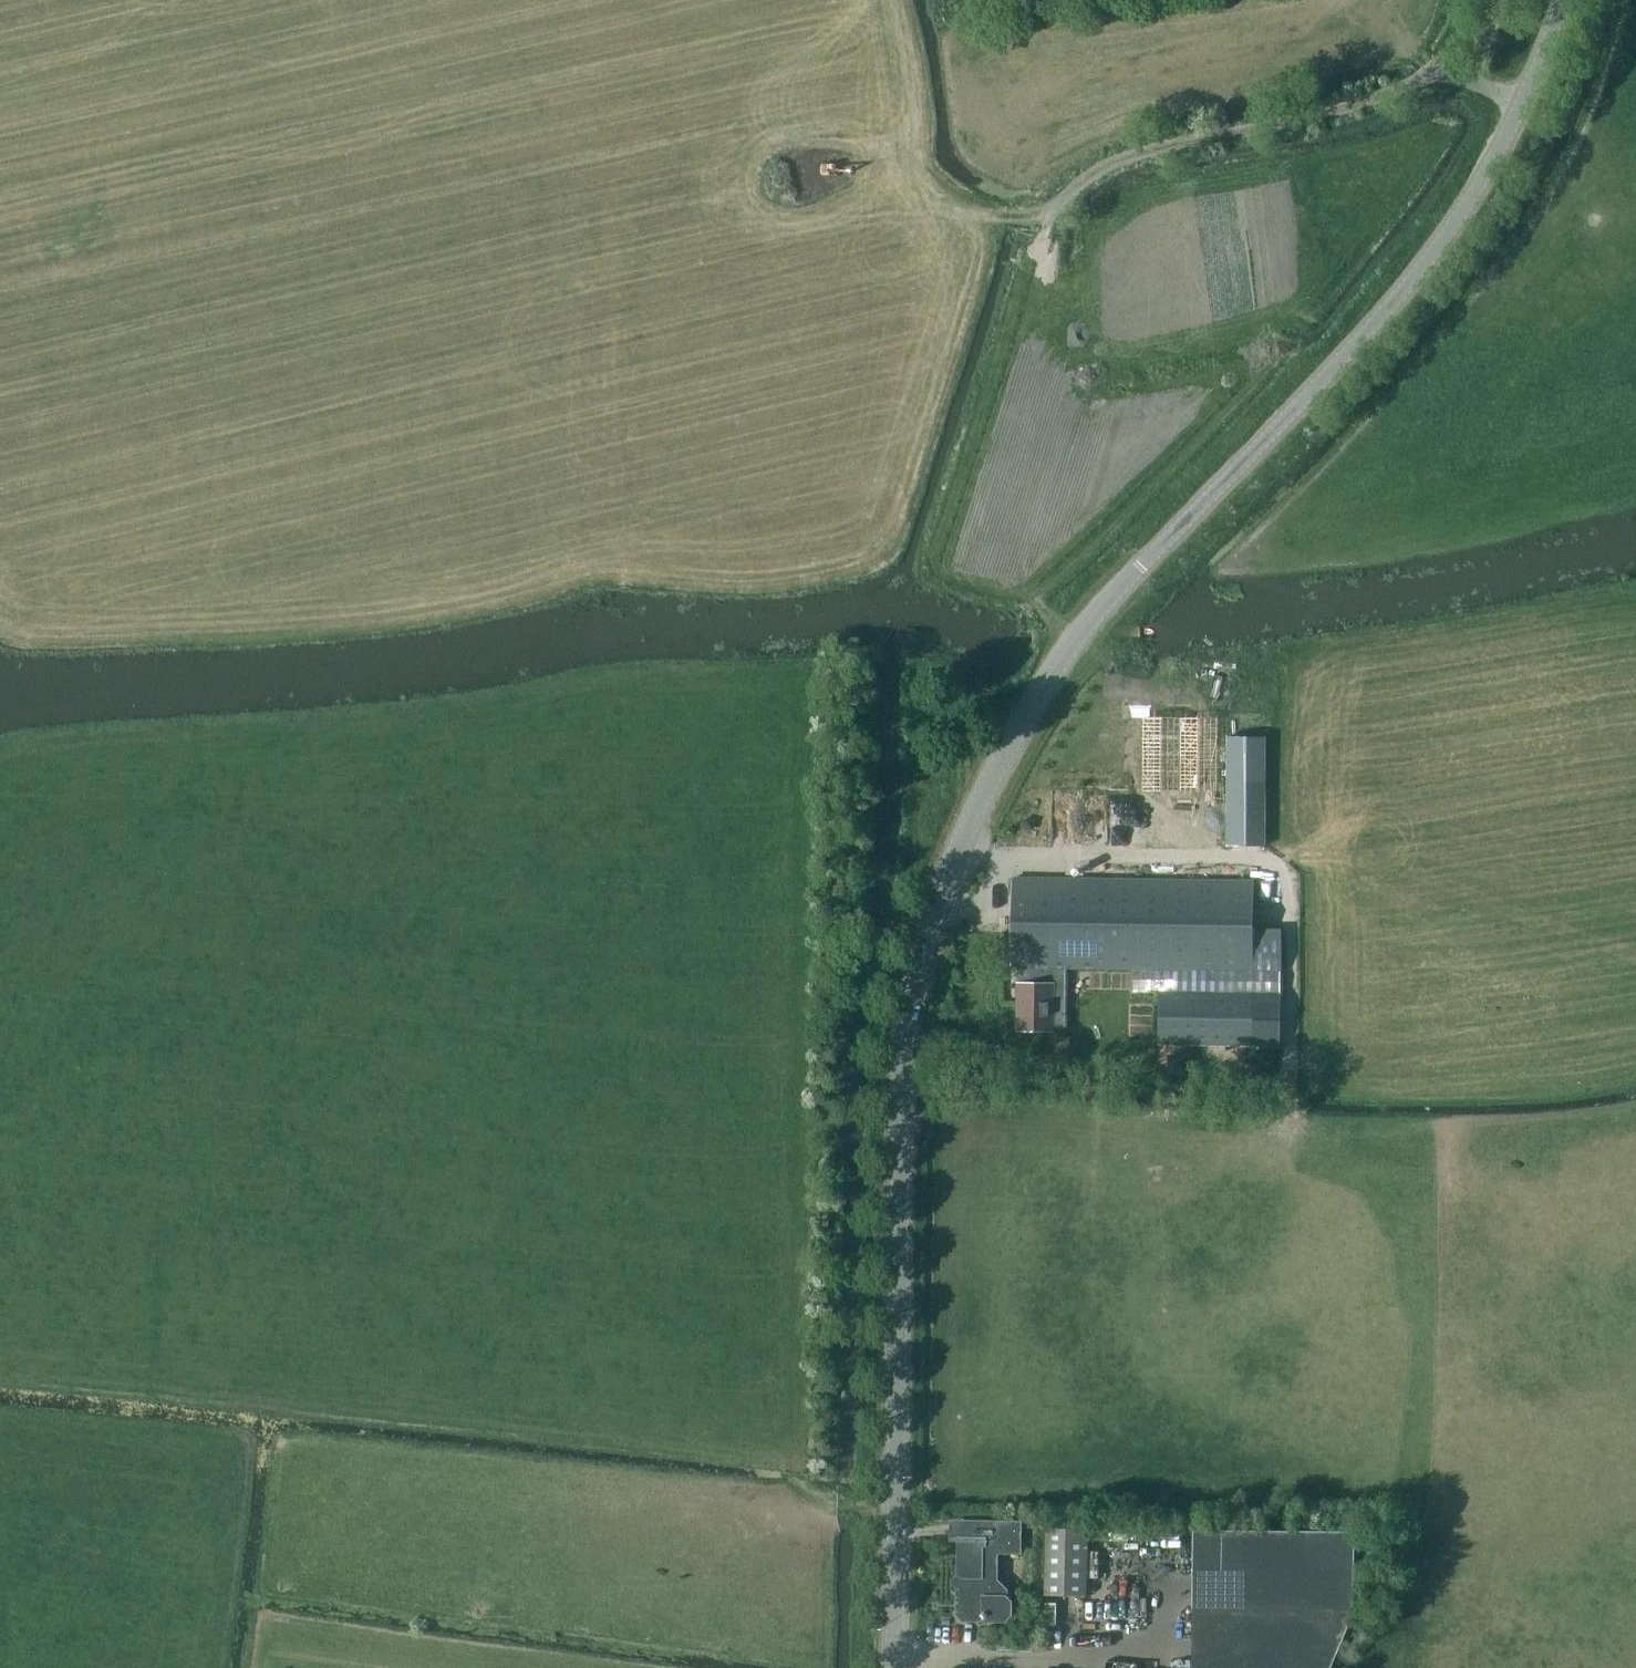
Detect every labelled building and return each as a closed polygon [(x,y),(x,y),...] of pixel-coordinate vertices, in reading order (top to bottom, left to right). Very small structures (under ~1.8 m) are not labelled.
[(1012,947),(1012,966),(1017,966),(1016,1028),(1051,1028),(1051,1026),(1065,1026),(1065,967),(1134,967),(1159,968),(1252,968),(1252,931),(1253,880),(1013,878),(1012,947)] [(1158,989),(1158,1042),(1251,1044),(1279,1044),(1280,969),(1252,968),(1159,968),(1158,989)] [(995,1584),(996,1551),(1020,1551),(1021,1519),(961,1518),(959,1613),(964,1618),(1004,1618),(1009,1614),(1009,1601),(1005,1596),(1005,1589),(1000,1584),(995,1584)] [(1045,1594),(1086,1595),(1087,1528),(1046,1528),(1045,1594)] [(1354,1611),(1354,1530),(1194,1530),(1193,1667),(1330,1667),(1354,1611)]
